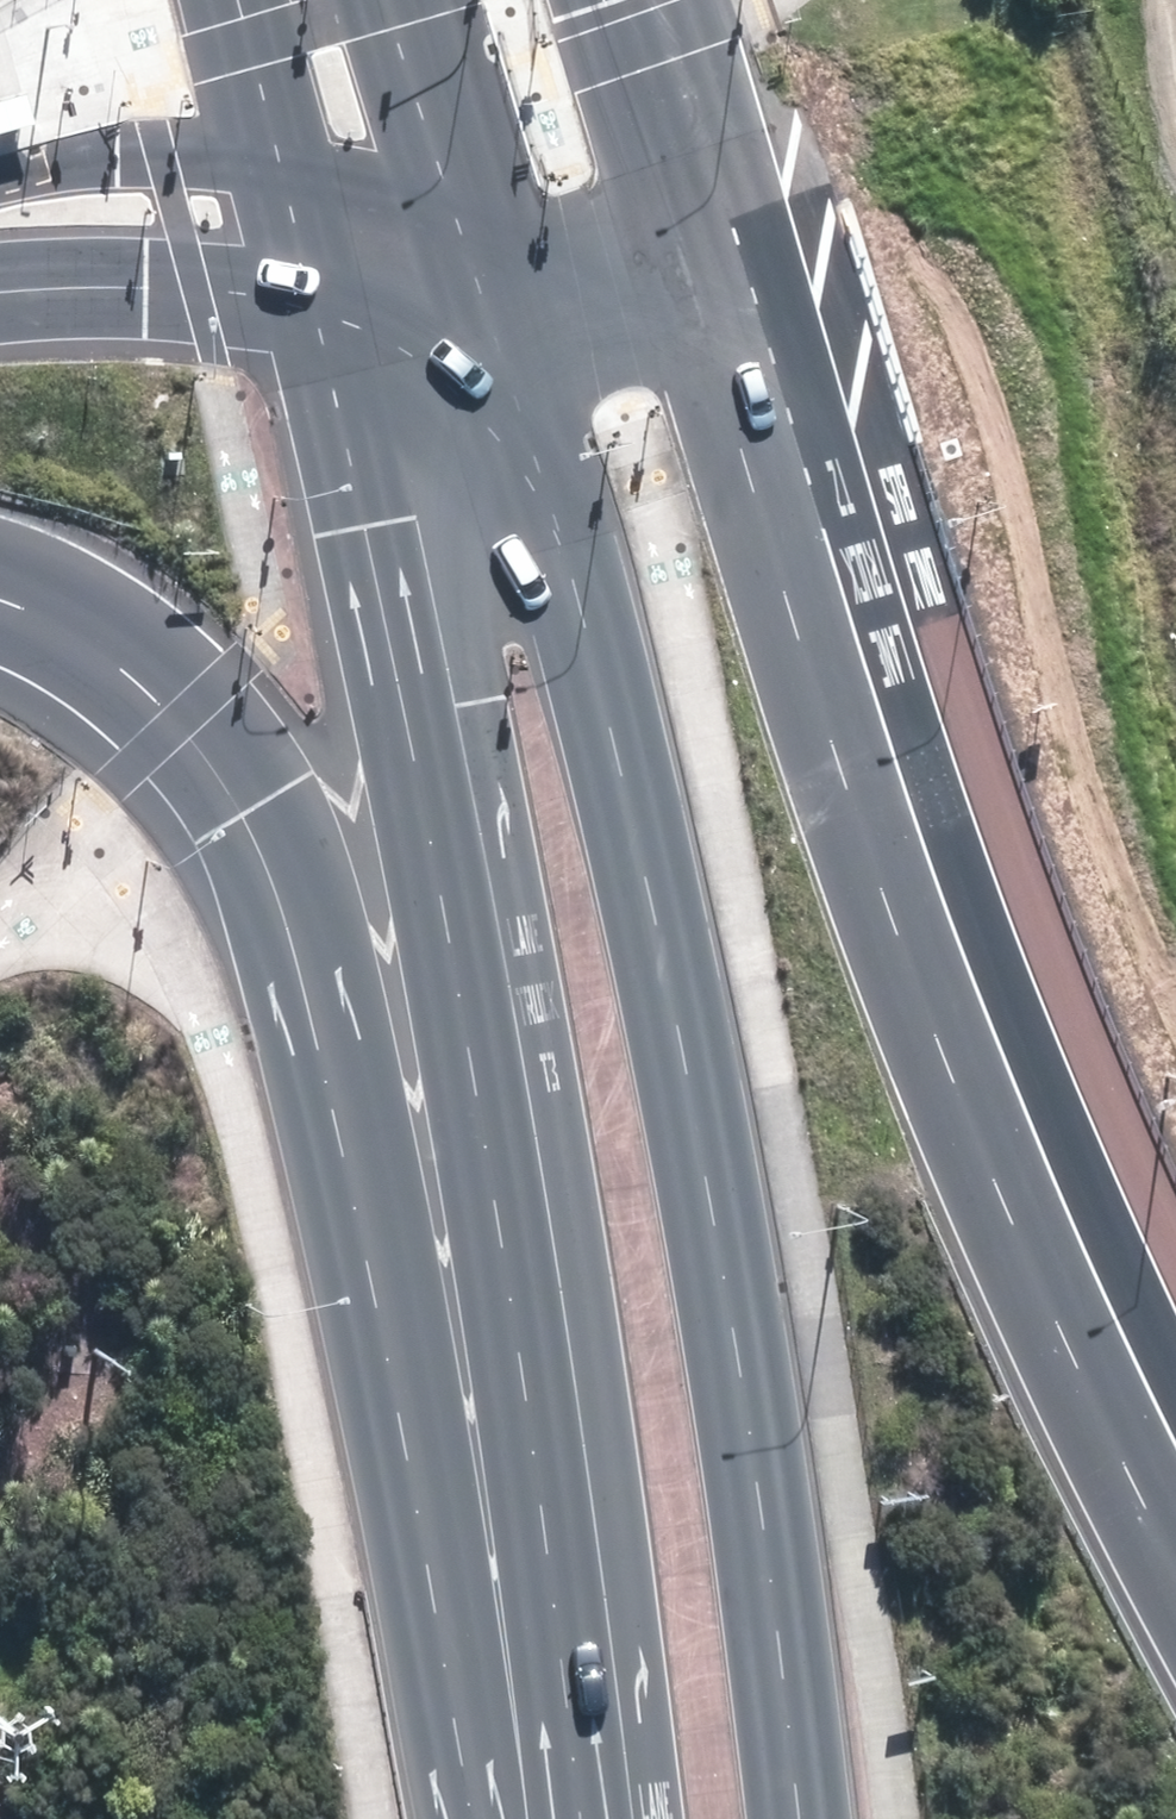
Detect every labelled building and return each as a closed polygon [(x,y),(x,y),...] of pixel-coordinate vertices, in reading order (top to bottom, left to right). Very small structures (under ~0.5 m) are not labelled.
[(17,91),(0,96),(0,127),(25,120),(17,91)]
